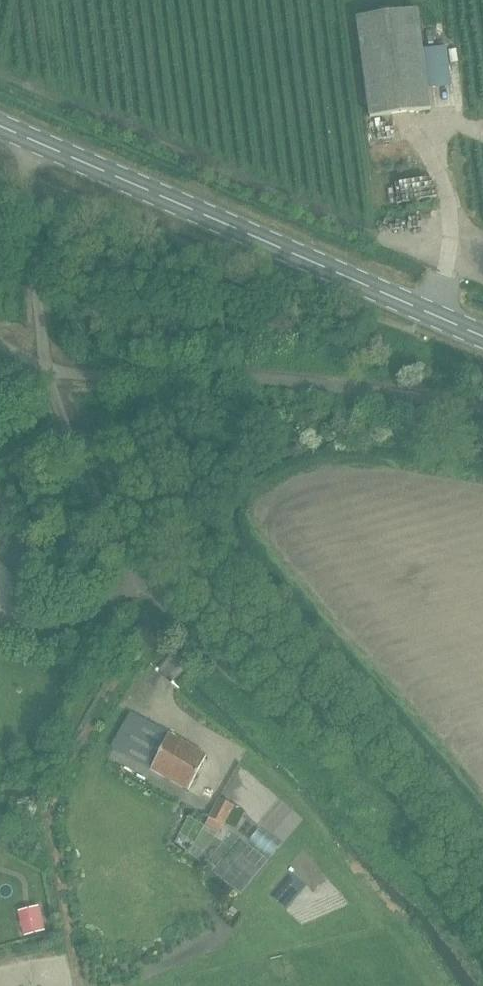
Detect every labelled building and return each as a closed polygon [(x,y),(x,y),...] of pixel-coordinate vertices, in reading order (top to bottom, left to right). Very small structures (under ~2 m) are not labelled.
[(430,110),(417,10),(357,18),(370,118),(430,110)] [(188,790),(207,756),(140,719),(121,753),(188,790)] [(222,831),(234,806),(220,799),(207,824),(222,831)] [(256,821),(251,830),(277,844),(282,834),(256,821)] [(24,935),(44,930),(38,907),(18,912),(24,935)]
